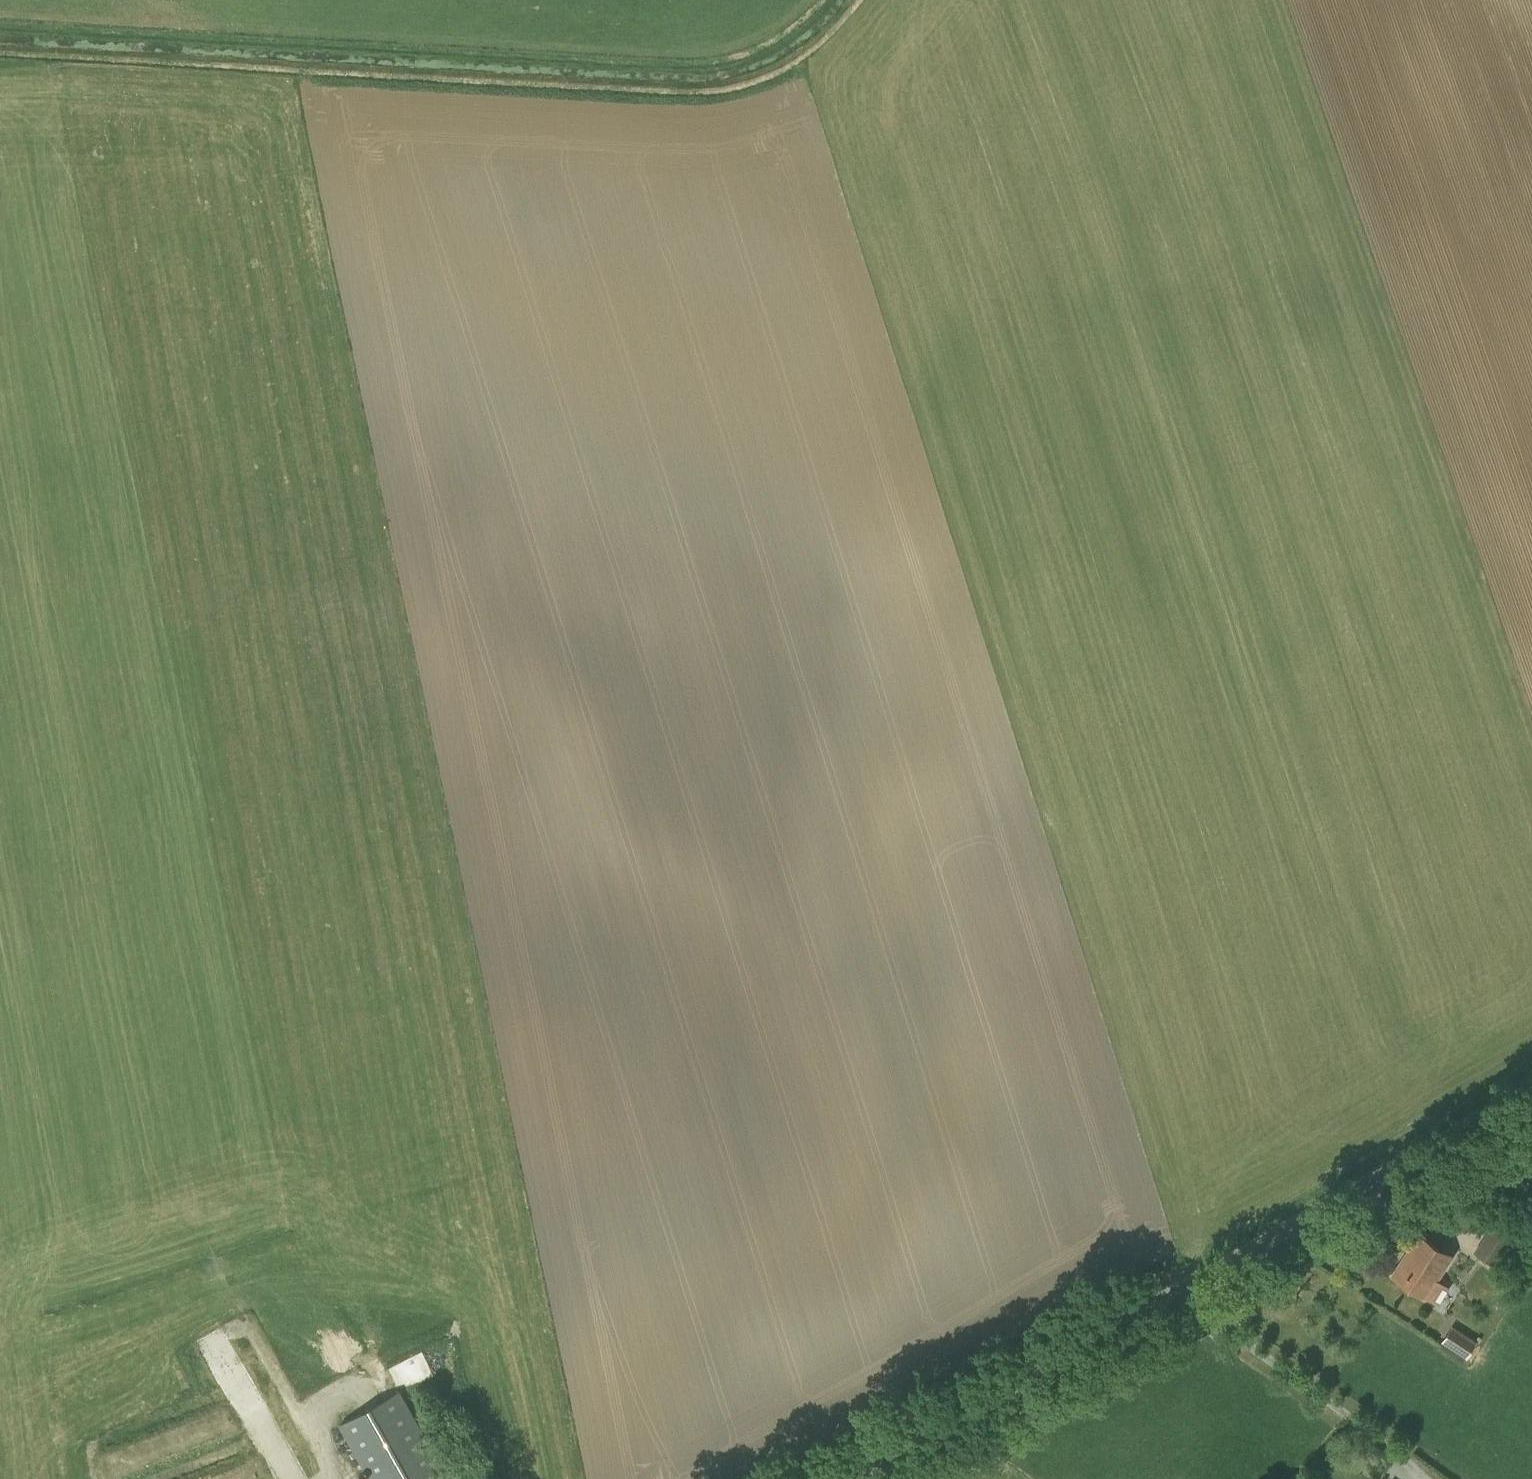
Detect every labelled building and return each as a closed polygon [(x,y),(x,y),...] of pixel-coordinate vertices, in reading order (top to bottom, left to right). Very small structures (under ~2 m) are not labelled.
[(1504,1270),(1531,1228),(1531,1226),(1503,1207),(1474,1251),(1504,1270)] [(1393,1275),(1426,1296),(1452,1255),(1419,1234),(1393,1275)] [(1453,1325),(1442,1341),(1466,1357),(1477,1341),(1453,1325)] [(413,1379),(433,1374),(428,1352),(408,1356),(413,1379)] [(370,1478),(452,1478),(401,1389),(339,1424),(370,1478)]
